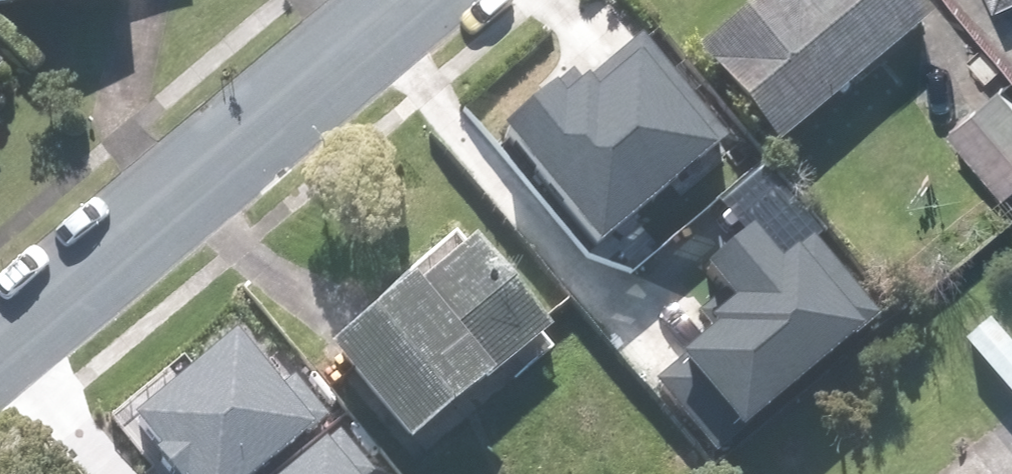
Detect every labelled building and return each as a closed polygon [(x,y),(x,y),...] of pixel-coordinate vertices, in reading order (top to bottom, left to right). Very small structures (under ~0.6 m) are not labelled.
[(794,135),(814,158),(900,84),(881,62),(937,14),(926,0),(789,0),(779,8),(773,0),(757,0),(700,49),(782,146),(794,135)] [(480,137),(567,238),(692,132),(605,31),(480,137)] [(950,129),(1002,194),(1011,186),(1011,96),(1004,86),(950,129)] [(618,325),(705,427),(830,321),(743,219),(618,325)] [(376,300),(386,312),(341,348),(418,444),(505,373),(516,386),(555,354),(545,341),(557,331),(479,235),(467,246),(457,234),(376,300)] [(185,473),(252,473),(325,413),(293,375),(284,382),(242,333),(139,419),(185,473)] [(291,473),(368,473),(375,468),(343,430),(291,473)]
